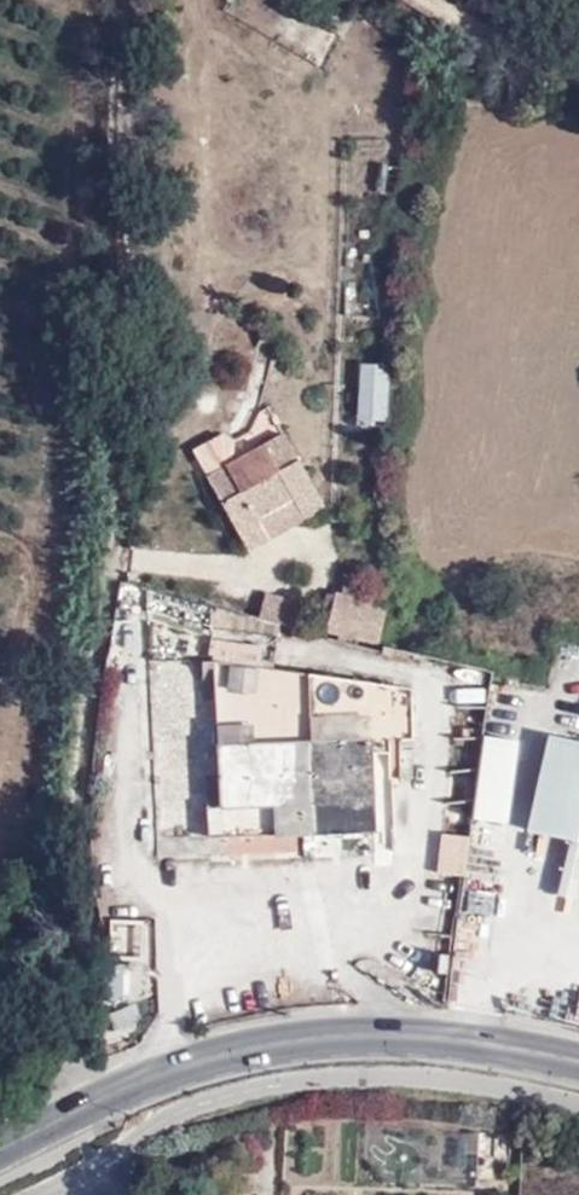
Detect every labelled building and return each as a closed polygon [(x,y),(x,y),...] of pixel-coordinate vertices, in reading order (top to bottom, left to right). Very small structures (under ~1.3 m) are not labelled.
[(358,361),(358,420),(388,420),(387,361),(358,361)] [(267,406),(189,451),(248,553),(327,508),(267,406)] [(327,636),(383,640),(386,597),(330,593),(327,636)] [(215,610),(215,656),(274,656),(274,627),(295,627),(295,594),(260,594),(260,610),(215,610)] [(417,680),(220,681),(221,807),(277,807),(277,833),(373,832),(372,777),(399,777),(399,744),(418,744),(417,680)] [(511,821),(516,734),(478,731),(472,819),(511,821)] [(546,734),(523,834),(578,847),(578,742),(546,734)] [(429,917),(424,941),(454,947),(459,923),(429,917)]
